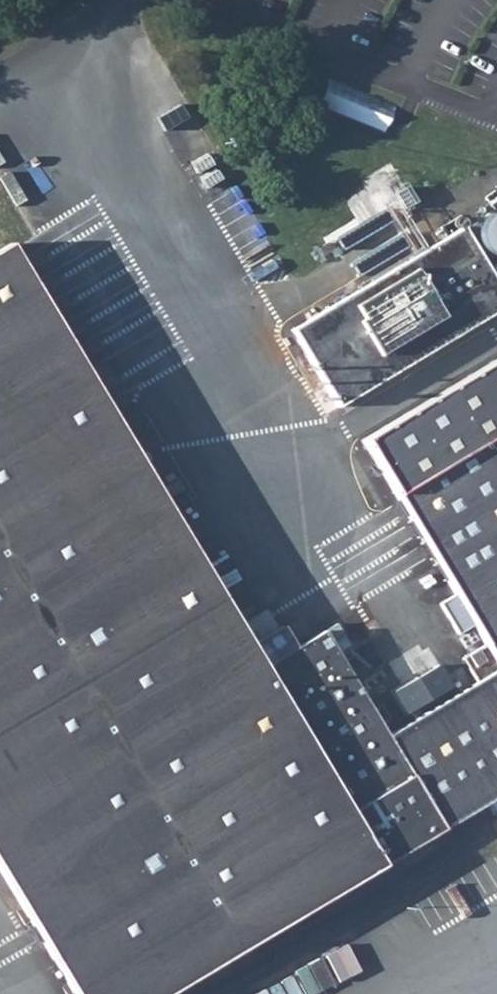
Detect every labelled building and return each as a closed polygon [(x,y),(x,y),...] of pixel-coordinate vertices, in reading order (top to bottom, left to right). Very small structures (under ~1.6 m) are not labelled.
[(332,81),(324,110),(392,131),(401,101),(332,81)] [(493,278),(496,275),(496,235),(490,223),(468,236),(493,278)] [(465,237),(294,340),(340,418),(496,324),(496,289),(465,237)] [(68,993),(176,993),(182,990),(496,806),(496,370),(362,451),(455,605),(441,613),(459,644),(473,635),(485,655),(463,668),(477,692),(388,745),(324,640),(311,647),(262,676),(240,638),(70,349),(10,247),(0,253),(0,880),(68,993)] [(265,620),(240,638),(262,676),(311,647),(299,627),(277,640),(265,620)]
